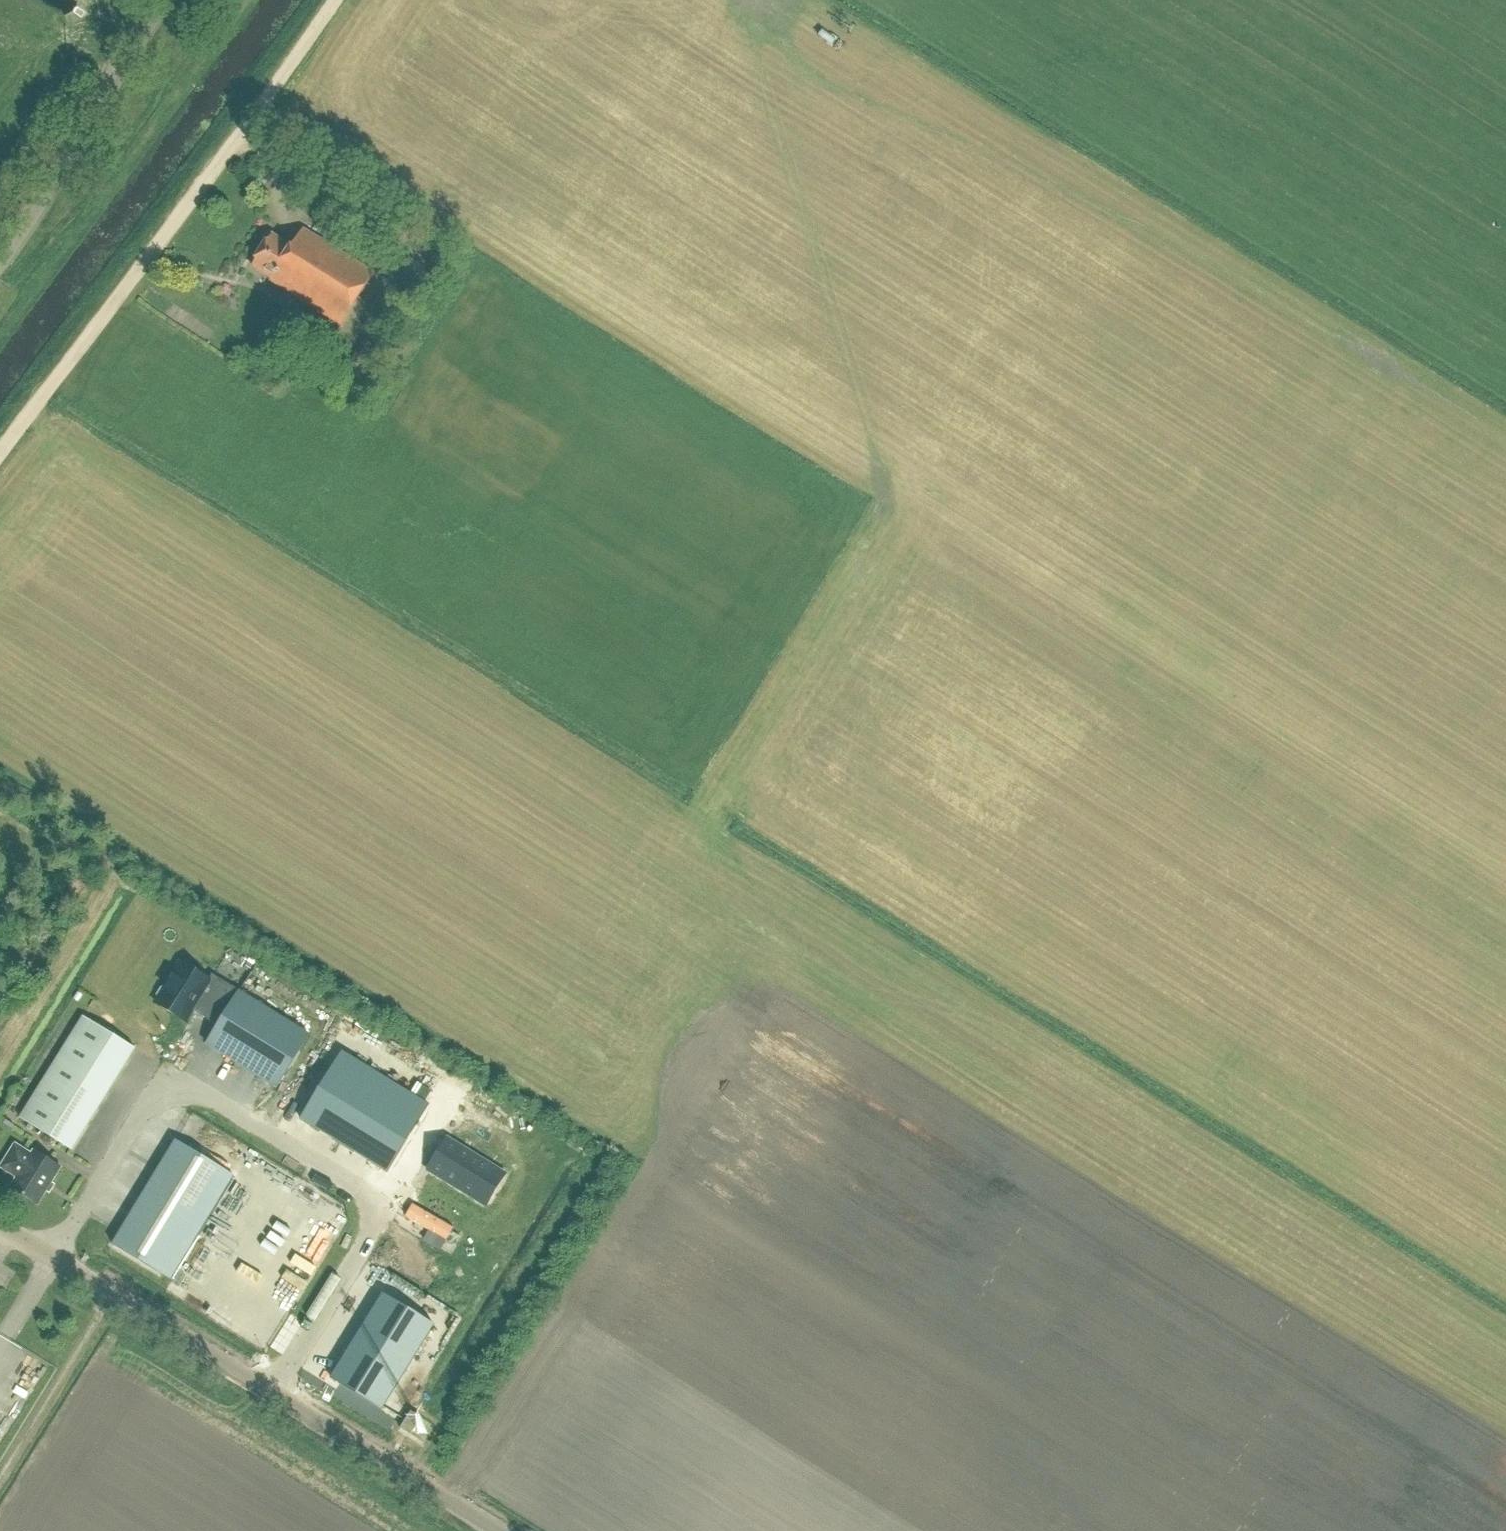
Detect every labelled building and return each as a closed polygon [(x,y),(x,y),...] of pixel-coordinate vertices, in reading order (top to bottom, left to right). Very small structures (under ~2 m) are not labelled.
[(375,274),(303,229),(292,247),(274,236),(254,267),(273,279),(272,281),(286,290),(342,326),(375,274)] [(158,1000),(156,1003),(182,1019),(186,1022),(194,1010),(201,997),(210,980),(200,974),(199,968),(190,964),(186,965),(181,962),(166,986),(161,987),(156,995),(158,1000)] [(277,1088),(310,1035),(240,993),(213,976),(210,980),(201,997),(194,1010),(219,1026),(207,1044),(277,1088)] [(74,1153),(137,1050),(84,1018),(21,1120),(74,1153)] [(343,1052),(302,1121),(389,1173),(430,1105),(343,1052)] [(486,1205),(505,1175),(447,1139),(428,1170),(486,1205)] [(176,1141),(113,1245),(171,1280),(234,1176),(176,1141)] [(39,1205),(62,1167),(35,1151),(33,1155),(16,1145),(3,1167),(19,1178),(12,1188),(39,1205)] [(281,1174),(294,1180),(299,1169),(286,1163),(281,1174)] [(435,1325),(383,1293),(330,1379),(382,1411),(435,1325)] [(13,1395),(0,1391),(0,1432),(13,1395)] [(411,1435),(422,1419),(412,1412),(401,1429),(411,1435)]
